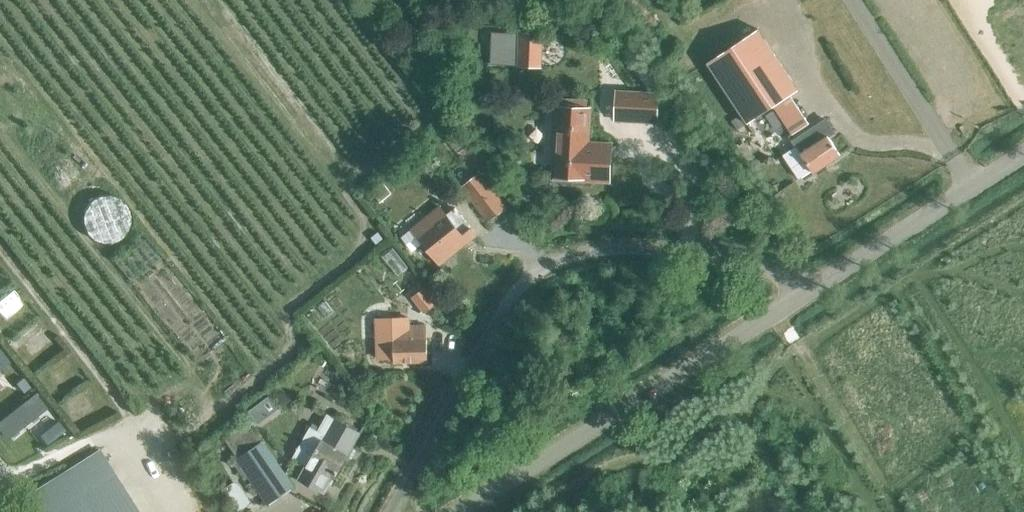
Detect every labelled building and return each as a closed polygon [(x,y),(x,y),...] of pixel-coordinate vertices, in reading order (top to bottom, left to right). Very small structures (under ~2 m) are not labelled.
[(793,136),(809,125),(791,96),(799,91),(758,30),(708,64),(748,125),(774,107),(793,136)] [(507,64),(538,64),(539,33),(492,32),(491,64),(507,64)] [(614,122),(658,124),(660,92),(616,90),(614,122)] [(551,180),(611,184),(613,143),(591,141),(593,107),(555,105),(551,180)] [(815,170),(816,172),(841,156),(829,138),(835,134),(826,120),(793,142),(796,148),(784,156),(800,180),(815,170)] [(459,153),(473,171),(481,164),(468,146),(459,153)] [(461,187),(488,223),(509,207),(482,171),(461,187)] [(457,206),(449,213),(443,205),(415,227),(405,235),(416,250),(426,242),(441,261),(478,232),(457,206)] [(391,364),(430,362),(428,323),(350,327),(351,341),(364,340),(364,338),(369,338),(371,377),(383,367),(383,366),(392,365),(391,364)] [(315,476),(333,485),(359,434),(333,420),(325,436),(310,428),(293,461),(308,469),(312,461),(320,465),(315,476)] [(235,461),(266,507),(292,490),(261,443),(235,461)] [(114,474),(54,511),(138,511),(114,474)]
